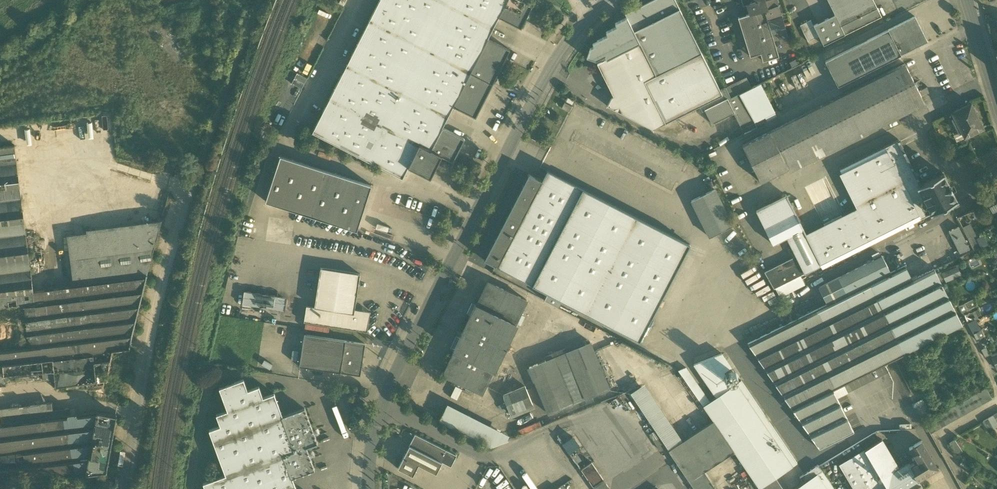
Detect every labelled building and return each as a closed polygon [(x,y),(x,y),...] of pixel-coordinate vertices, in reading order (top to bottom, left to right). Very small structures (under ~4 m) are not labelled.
[(498,17),(507,0),(379,0),(312,132),(402,178),(408,167),(419,172),(442,127),(453,106),(488,38),(498,17)] [(525,1),(523,0),(507,0),(498,17),(521,28),(533,5),(525,1)] [(627,18),(656,76),(702,53),(675,0),(653,0),(625,14),(627,18)] [(767,20),(782,15),(777,0),(749,0),(750,4),(753,13),(764,10),(767,20)] [(841,26),(877,8),(873,0),(828,0),(835,15),(841,26)] [(881,17),(877,8),(841,26),(845,35),(881,17)] [(760,54),(763,61),(779,56),(770,29),(767,20),(764,10),(753,13),(738,18),(750,57),(760,54)] [(785,25),(782,15),(767,20),(770,29),(785,25)] [(824,45),(845,35),(841,26),(835,15),(814,26),(819,36),(824,45)] [(915,16),(888,30),(901,55),(928,42),(915,16)] [(644,82),(656,76),(627,18),(615,23),(617,27),(644,82)] [(800,25),(803,31),(814,26),(811,20),(800,25)] [(803,31),(808,42),(819,36),(814,26),(803,31)] [(653,129),(665,124),(644,82),(617,27),(606,32),(608,36),(597,41),(592,43),(594,46),(590,49),(587,58),(596,61),(600,59),(602,62),(597,64),(614,97),(612,98),(607,106),(653,129)] [(838,87),(901,55),(888,30),(825,61),(838,87)] [(510,49),(488,38),(453,106),(475,117),(510,49)] [(720,90),(702,53),(656,76),(644,82),(665,124),(700,106),(703,105),(722,95),(720,90)] [(904,63),(769,131),(790,172),(925,104),(904,63)] [(725,88),(731,98),(739,94),(751,88),(746,78),(725,88)] [(739,94),(754,122),(765,117),(775,112),(761,84),(739,94)] [(725,88),(720,90),(722,95),(703,105),(705,110),(712,124),(734,113),(741,128),(754,122),(739,94),(731,98),(725,88)] [(562,108),(569,112),(572,107),(564,103),(562,108)] [(952,112),(955,117),(962,132),(964,137),(983,128),(981,125),(982,125),(983,123),(981,119),(979,118),(978,119),(975,112),(976,112),(976,110),(974,106),(972,106),(971,103),(952,112)] [(775,112),(765,117),(767,121),(777,115),(775,112)] [(960,134),(962,132),(955,117),(952,118),(959,132),(960,134)] [(741,128),(744,134),(757,127),(754,122),(741,128)] [(464,138),(442,127),(419,172),(430,178),(441,156),(453,162),(464,138)] [(769,182),(790,172),(769,131),(742,145),(760,182),(767,179),(769,182)] [(960,134),(959,132),(953,135),(956,141),(964,137),(962,132),(960,134)] [(861,210),(808,237),(807,237),(821,265),(822,268),(875,241),(933,213),(919,186),(921,185),(898,140),(840,169),(842,173),(843,173),(861,210)] [(18,306),(35,304),(33,289),(43,288),(31,277),(15,145),(0,147),(0,308),(18,306)] [(982,169),(983,168),(993,163),(995,163),(989,151),(976,157),(982,169)] [(265,201),(357,230),(371,185),(280,155),(265,201)] [(983,168),(985,173),(996,168),(993,163),(983,168)] [(988,178),(996,174),(996,171),(996,168),(985,173),(988,178)] [(497,267),(547,293),(562,300),(639,341),(690,244),(547,170),(542,180),(497,267)] [(484,260),(497,267),(542,180),(529,174),(506,217),(506,218),(500,220),(502,226),(501,227),(484,260)] [(944,174),(921,185),(919,186),(933,213),(950,204),(955,202),(957,200),(944,174)] [(988,178),(991,184),(996,181),(996,174),(988,178)] [(691,201),(709,237),(733,225),(715,189),(691,201)] [(764,227),(795,212),(787,195),(756,211),(764,227)] [(988,203),(992,210),(996,207),(996,199),(988,203)] [(774,288),(801,275),(821,265),(807,237),(808,237),(795,212),(764,227),(773,245),(787,238),(796,256),(764,272),(765,272),(768,279),(774,288)] [(964,215),(958,217),(960,226),(967,224),(964,215)] [(86,229),(87,233),(161,224),(162,220),(86,229)] [(970,223),(962,227),(968,238),(976,235),(970,223)] [(71,235),(77,276),(78,283),(147,274),(161,224),(87,233),(71,235)] [(949,232),(960,253),(969,249),(958,227),(949,232)] [(67,236),(72,276),(77,276),(71,235),(67,236)] [(977,237),(976,235),(968,238),(974,250),(980,247),(982,247),(977,237)] [(983,235),(977,237),(982,247),(980,247),(981,248),(988,245),(983,235)] [(882,256),(839,277),(847,294),(890,272),(882,256)] [(905,266),(890,272),(898,287),(912,280),(905,266)] [(957,266),(949,270),(953,279),(961,275),(957,266)] [(321,268),(314,307),(354,313),(355,309),(360,274),(321,268)] [(898,287),(876,298),(905,354),(961,326),(962,325),(953,308),(944,290),(934,269),(912,280),(898,287)] [(949,270),(949,269),(941,273),(945,283),(954,279),(953,279),(949,270)] [(876,298),(898,287),(890,272),(847,294),(828,304),(816,310),(823,324),(876,298)] [(147,275),(147,274),(78,283),(50,287),(43,288),(52,357),(92,352),(112,350),(130,347),(133,333),(147,275)] [(780,297),(805,284),(801,275),(774,288),(780,297)] [(78,283),(77,276),(72,276),(49,279),(50,287),(78,283)] [(828,304),(847,294),(839,277),(820,287),(828,304)] [(488,281),(477,305),(515,323),(520,314),(527,299),(488,281)] [(987,281),(982,282),(981,286),(983,290),(988,290),(989,285),(987,281)] [(43,372),(31,373),(32,382),(50,379),(55,379),(52,357),(43,288),(33,289),(35,304),(42,361),(43,372)] [(946,293),(950,301),(956,298),(952,290),(946,293)] [(261,307),(261,306),(262,296),(244,293),(242,304),(261,307)] [(558,307),(562,300),(547,293),(544,300),(558,307)] [(286,299),(268,297),(267,306),(285,309),(286,299)] [(833,390),(905,354),(876,298),(823,324),(816,310),(793,321),(748,343),(792,409),(819,449),(853,432),(833,390)] [(959,305),(962,312),(976,306),(973,299),(959,305)] [(18,306),(23,348),(0,351),(0,366),(2,365),(42,361),(35,304),(18,306)] [(467,313),(450,349),(493,370),(494,370),(516,324),(515,323),(477,305),(476,305),(471,315),(467,313)] [(370,312),(355,309),(354,313),(314,307),(307,306),(304,322),(367,332),(370,312)] [(520,314),(515,323),(521,325),(525,316),(520,314)] [(973,334),(981,330),(975,319),(968,323),(973,334)] [(330,327),(305,323),(304,328),(329,332),(330,327)] [(981,330),(973,334),(976,340),(985,336),(982,329),(981,330)] [(365,344),(345,341),(304,334),(299,366),(340,373),(360,376),(365,344)] [(529,367),(549,414),(610,389),(590,342),(529,367)] [(990,355),(986,347),(981,349),(985,357),(990,355)] [(450,349),(439,372),(481,393),(493,370),(450,349)] [(112,350),(92,352),(96,381),(104,380),(106,380),(110,363),(112,350)] [(297,360),(299,351),(292,350),(291,359),(297,360)] [(56,387),(96,381),(92,352),(52,357),(55,379),(55,381),(54,382),(54,386),(56,386),(56,387)] [(701,375),(716,397),(740,381),(738,377),(737,376),(736,373),(735,372),(733,371),(721,353),(691,365),(696,377),(701,375)] [(273,364),(265,359),(261,364),(270,369),(273,364)] [(42,361),(2,365),(4,376),(31,373),(43,372),(42,361)] [(678,370),(703,406),(709,402),(686,367),(679,370),(678,370)] [(480,397),(481,393),(439,372),(437,376),(480,397)] [(32,382),(31,373),(4,376),(0,377),(0,382),(6,385),(32,382)] [(297,488),(292,477),(315,469),(307,446),(318,442),(305,407),(282,415),(274,393),(263,397),(259,386),(247,390),(243,379),(219,387),(227,410),(216,414),(220,425),(209,429),(226,475),(203,483),(205,488),(296,488),(297,488)] [(741,380),(740,381),(716,397),(709,402),(703,406),(713,421),(735,452),(759,488),(776,478),(797,463),(741,380)] [(631,393),(669,450),(683,441),(674,428),(644,384),(631,393)] [(462,389),(456,386),(450,396),(457,400),(462,389)] [(503,396),(510,414),(533,405),(525,386),(503,396)] [(986,388),(981,391),(987,401),(992,399),(986,388)] [(981,391),(976,394),(982,404),(987,401),(981,391)] [(976,394),(971,397),(977,407),(982,404),(976,394)] [(971,397),(966,399),(972,410),(977,407),(971,397)] [(966,399),(961,402),(967,413),(972,410),(966,399)] [(53,411),(52,402),(0,408),(0,417),(26,414),(25,411),(44,409),(45,412),(53,411)] [(961,402),(956,405),(961,416),(967,413),(961,402)] [(447,404),(446,407),(493,431),(507,439),(509,435),(447,404)] [(956,405),(950,408),(956,419),(961,416),(956,405)] [(508,440),(507,439),(493,431),(446,407),(440,420),(446,423),(492,446),(502,442),(508,440)] [(950,408),(945,411),(951,422),(956,419),(950,408)] [(70,414),(70,409),(66,409),(53,411),(45,412),(44,409),(25,411),(26,414),(0,417),(0,423),(70,414)] [(945,411),(940,414),(946,424),(951,422),(945,411)] [(86,474),(97,412),(70,414),(0,423),(0,485),(9,484),(86,474)] [(117,415),(97,412),(86,474),(107,471),(117,415)] [(993,415),(988,418),(983,421),(989,431),(993,428),(994,428),(995,428),(996,427),(996,413),(993,415)] [(940,414),(935,417),(941,427),(946,424),(940,414)] [(935,417),(930,420),(936,430),(941,427),(935,417)] [(930,433),(936,430),(930,420),(924,423),(930,433)] [(683,441),(669,450),(668,450),(688,480),(689,482),(693,487),(694,488),(715,488),(704,472),(735,452),(713,421),(683,441)] [(436,474),(442,462),(448,451),(415,434),(397,468),(413,476),(419,465),(436,474)] [(573,436),(562,443),(569,453),(580,446),(573,436)] [(882,440),(875,444),(892,473),(899,469),(882,440)] [(949,443),(957,455),(962,451),(955,440),(949,443)] [(922,487),(918,480),(938,468),(934,461),(921,441),(910,448),(915,456),(912,458),(915,463),(911,465),(910,463),(899,469),(892,473),(875,444),(839,465),(854,488),(923,488),(922,487)] [(457,455),(448,451),(442,462),(451,467),(457,455)] [(959,465),(970,471),(973,466),(962,459),(959,465)] [(594,488),(604,488),(608,486),(592,462),(581,470),(594,488)] [(799,477),(803,483),(822,470),(818,465),(799,477)] [(822,470),(803,483),(795,488),(834,488),(822,470)] [(776,478),(759,488),(784,488),(776,478)]
